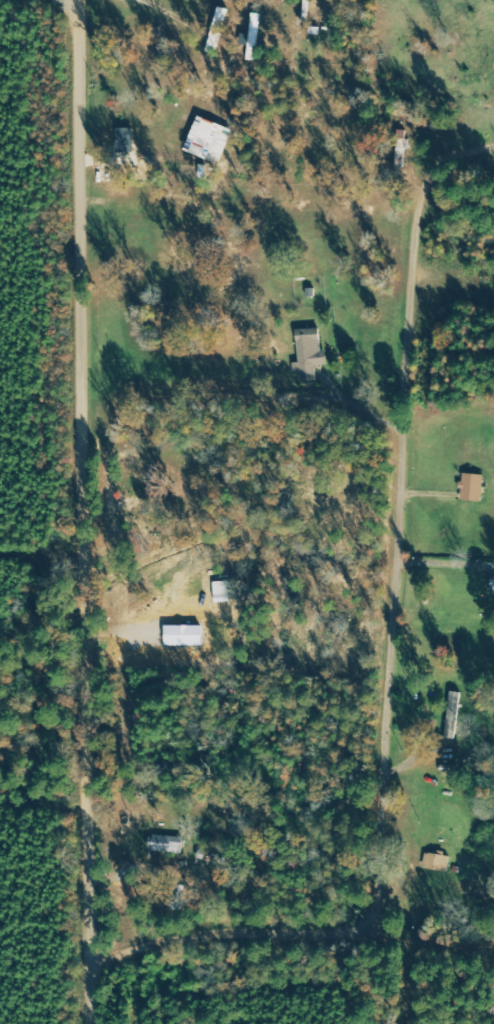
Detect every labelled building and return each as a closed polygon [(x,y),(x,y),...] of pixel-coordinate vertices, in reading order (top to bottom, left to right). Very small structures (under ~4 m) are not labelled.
[(204,47),(216,50),(228,9),(216,6),(204,47)] [(131,127),(114,128),(115,153),(132,153),(131,127)] [(298,381),(315,379),(314,366),(325,365),(324,349),(320,350),(318,328),(294,329),(297,362),(291,362),(291,371),(297,371),(298,381)] [(459,482),(458,500),(480,501),(482,474),(461,473),(461,483),(459,482)] [(445,738),(457,739),(459,692),(447,691),(445,738)] [(146,851),(181,852),(181,836),(147,835),(146,851)] [(446,872),(448,857),(424,853),(422,868),(446,872)]
